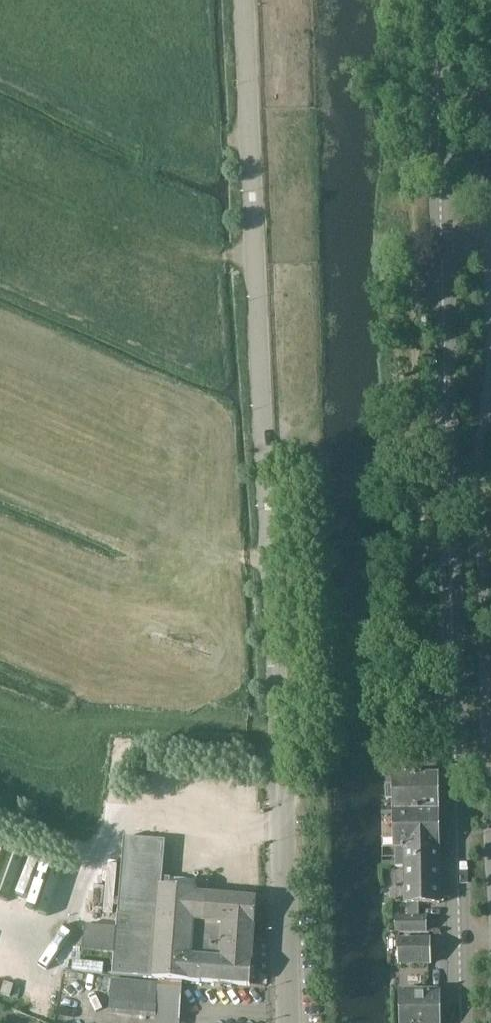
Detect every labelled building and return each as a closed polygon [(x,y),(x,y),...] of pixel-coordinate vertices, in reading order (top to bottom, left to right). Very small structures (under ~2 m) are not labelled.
[(438,808),(437,773),(393,774),(393,784),(385,784),(385,798),(393,798),(394,808),(438,808)] [(394,848),(438,847),(438,808),(394,808),(394,848)] [(195,889),(169,887),(170,878),(162,877),(165,840),(123,837),(118,913),(117,926),(85,924),(83,950),(115,952),(114,974),(249,985),(256,898),(207,895),(208,882),(196,881),(195,889)] [(439,901),(438,847),(394,848),(394,866),(404,866),(405,902),(409,902),(409,913),(398,913),(398,930),(430,930),(429,914),(421,914),(421,902),(439,901)] [(399,963),(422,962),(422,937),(398,937),(399,963)] [(392,979),(428,979),(428,967),(392,968),(392,979)] [(181,988),(159,987),(160,983),(111,979),(108,1014),(156,1019),(156,1022),(179,1022),(181,988)] [(440,989),(401,990),(401,1022),(440,1022),(440,989)]
